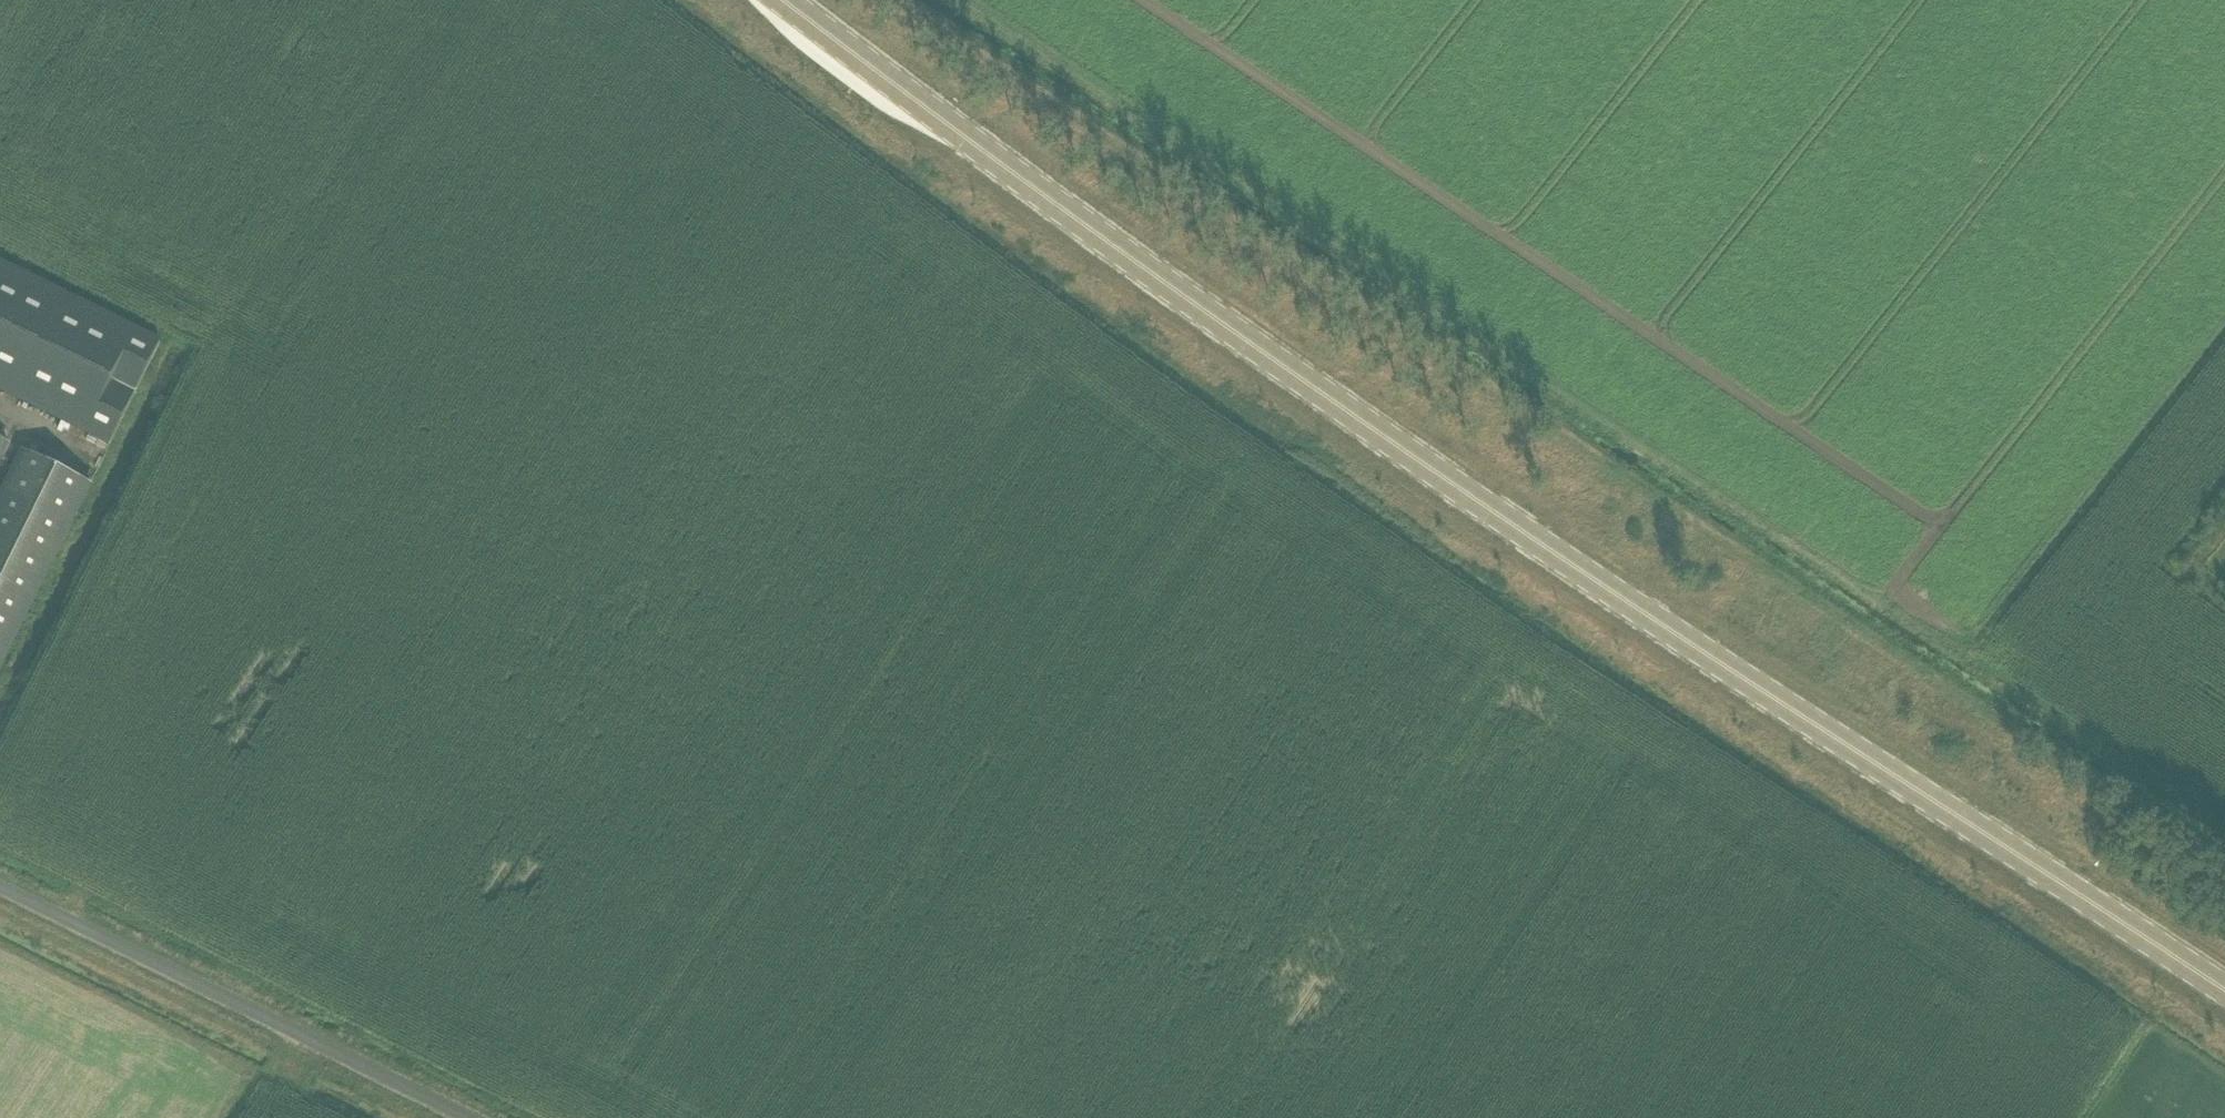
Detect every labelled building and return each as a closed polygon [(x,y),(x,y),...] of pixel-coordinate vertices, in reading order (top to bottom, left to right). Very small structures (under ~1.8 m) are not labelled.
[(110,444),(160,343),(0,264),(0,390),(110,444)] [(10,446),(0,441),(0,466),(10,446)] [(90,485),(21,451),(0,493),(0,667),(90,485)]
